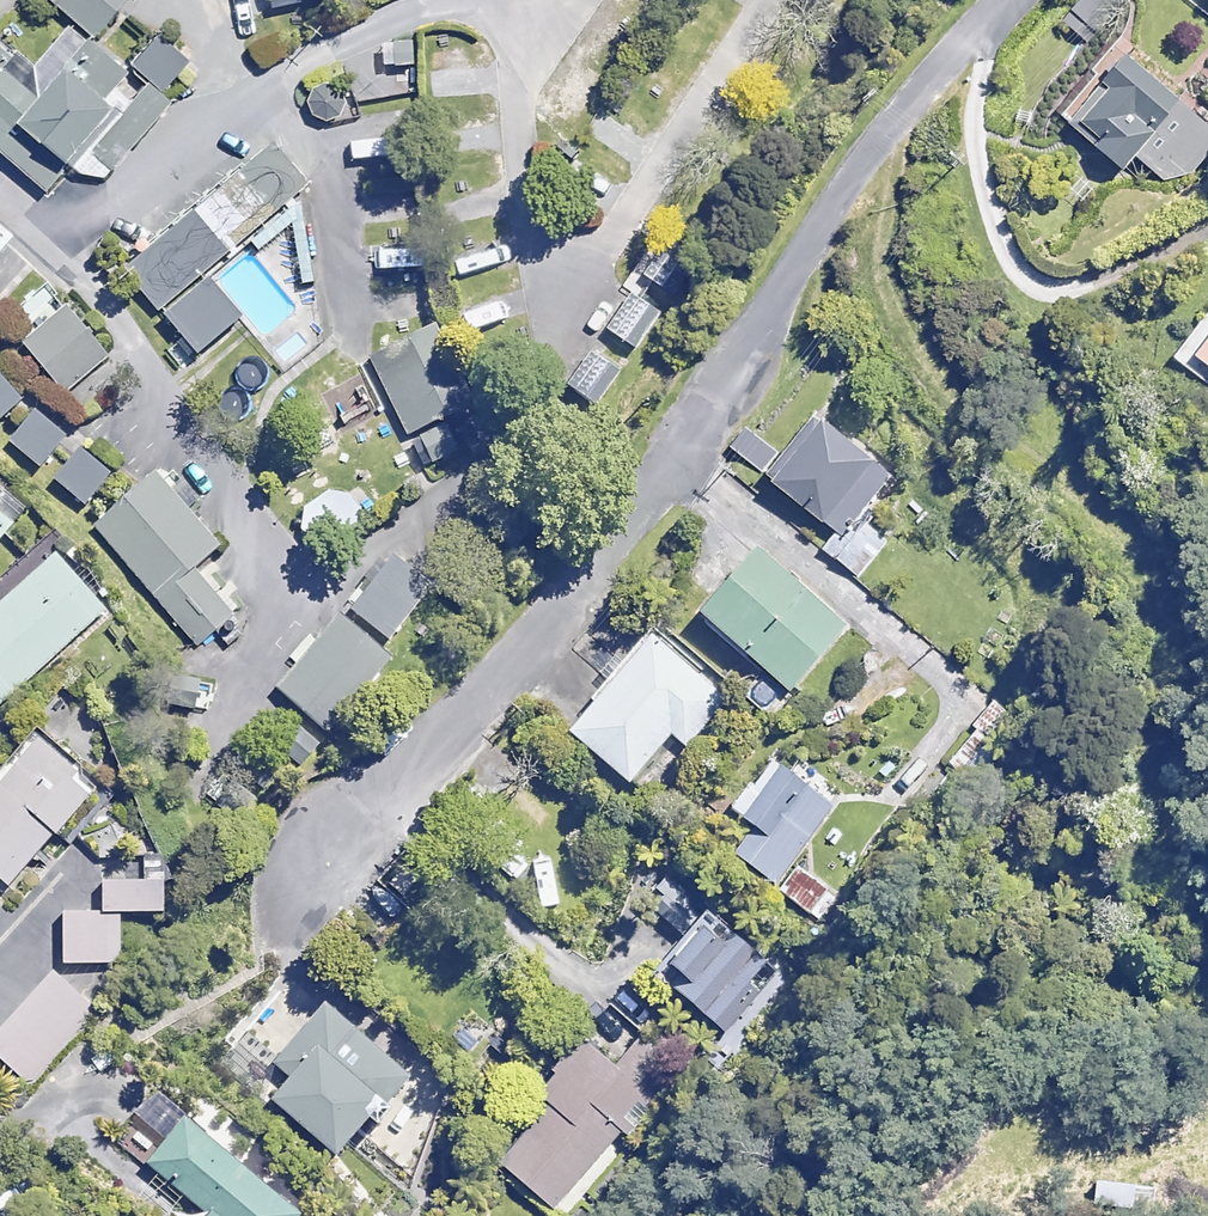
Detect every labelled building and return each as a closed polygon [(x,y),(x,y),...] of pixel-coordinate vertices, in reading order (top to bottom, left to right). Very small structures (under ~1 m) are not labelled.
[(51,209),(171,70),(89,0),(27,0),(15,14),(40,36),(7,74),(0,68),(0,166),(51,209)] [(431,66),(433,38),(385,35),(383,63),(431,66)] [(1115,44),(1060,115),(1176,204),(1207,162),(1207,115),(1115,44)] [(408,163),(405,125),(349,129),(351,150),(370,148),(371,165),(408,163)] [(270,145),(116,268),(151,316),(306,183),(270,145)] [(693,267),(667,248),(648,274),(674,293),(693,267)] [(208,283),(157,321),(190,363),(240,325),(208,283)] [(109,356),(47,287),(20,311),(38,331),(24,344),(69,393),(109,356)] [(1158,359),(1207,397),(1207,294),(1158,359)] [(659,312),(632,296),(612,329),(639,346),(659,312)] [(471,402),(429,322),(368,354),(409,434),(471,402)] [(621,371),(594,352),(570,386),(597,405),(621,371)] [(0,372),(0,424),(26,398),(0,372)] [(68,439),(30,404),(2,434),(39,469),(68,439)] [(885,484),(815,422),(769,473),(839,535),(885,484)] [(110,471),(79,448),(55,480),(86,503),(110,471)] [(218,546),(153,475),(82,539),(108,567),(117,558),(197,647),(232,615),(191,570),(218,546)] [(348,527),(323,495),(297,515),(315,539),(331,540),(348,527)] [(843,628),(747,543),(687,611),(782,696),(843,628)] [(0,584),(0,712),(110,622),(48,545),(0,584)] [(431,585),(386,551),(346,603),(390,638),(431,585)] [(387,655),(333,613),(275,688),(329,730),(387,655)] [(620,778),(665,728),(684,745),(719,707),(699,689),(640,636),(560,725),(620,778)] [(1004,761),(976,735),(951,763),(978,789),(1004,761)] [(14,878),(22,886),(120,796),(67,738),(0,800),(0,891),(14,878)] [(821,817),(757,760),(698,824),(763,882),(821,817)] [(839,900),(797,868),(780,891),(821,923),(839,900)] [(156,888),(92,882),(90,902),(154,908),(156,888)] [(55,907),(49,967),(115,973),(120,912),(55,907)] [(722,957),(695,935),(671,963),(697,985),(722,957)] [(49,967),(0,1023),(0,1067),(25,1090),(97,1009),(49,967)] [(401,1061),(310,990),(241,1077),(332,1149),(401,1061)] [(498,1031),(476,1014),(451,1046),(472,1063),(498,1031)] [(530,1204),(633,1086),(573,1035),(470,1153),(530,1204)] [(296,1207),(178,1115),(141,1162),(181,1193),(163,1215),(290,1215),(296,1207)] [(1158,1186),(1094,1182),(1093,1206),(1157,1209),(1158,1186)]
